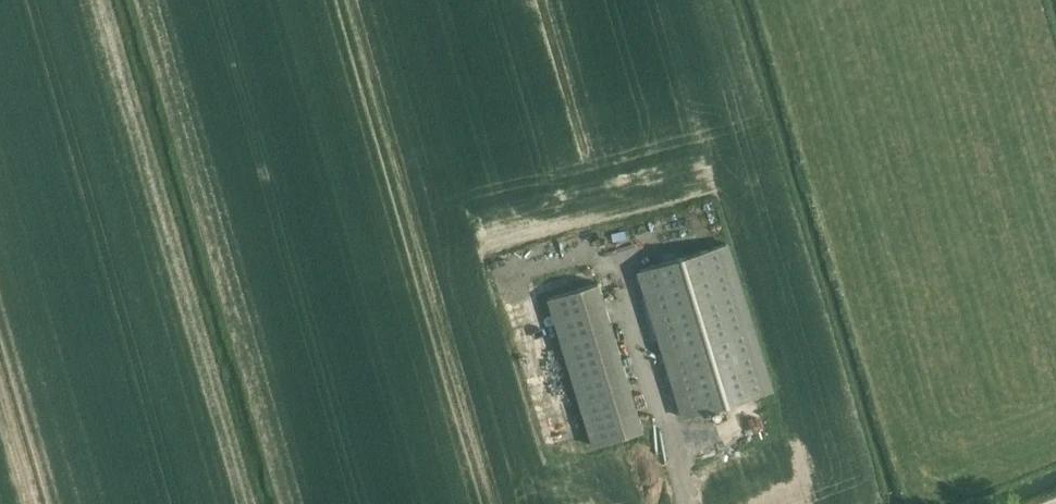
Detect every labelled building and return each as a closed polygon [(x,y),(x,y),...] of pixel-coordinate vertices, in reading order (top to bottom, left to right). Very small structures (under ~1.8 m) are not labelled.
[(637,271),(682,418),(774,389),(730,242),(637,271)] [(547,298),(592,446),(644,430),(599,282),(547,298)]
